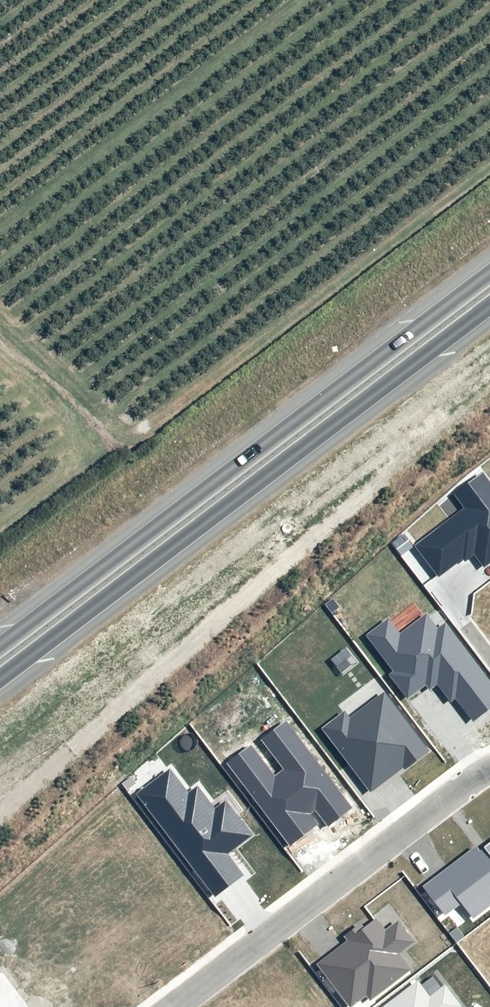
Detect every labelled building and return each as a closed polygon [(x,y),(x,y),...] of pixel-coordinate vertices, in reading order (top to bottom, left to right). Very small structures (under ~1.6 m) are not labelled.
[(454,494),(464,508),(413,546),(437,578),(463,558),(466,562),(475,555),(483,567),(489,561),(489,482),(483,472),(454,494)] [(393,670),(388,674),(407,698),(425,684),(430,690),(437,684),(451,702),(455,699),(473,722),(489,709),(489,680),(446,622),(438,629),(426,614),(401,633),(389,617),(366,635),(393,670)] [(344,711),(321,729),(370,792),(404,767),(406,770),(430,751),(385,692),(350,719),(344,711)] [(250,744),(225,764),(290,845),(317,823),(310,814),(315,811),(328,827),(352,808),(283,722),(259,741),(282,770),(275,776),(250,744)] [(198,786),(189,794),(170,769),(136,794),(215,897),(244,875),(227,854),(254,834),(227,799),(215,808),(198,786)] [(423,886),(445,916),(461,904),(473,919),(489,906),(489,843),(480,851),(476,845),(423,886)] [(399,954),(414,942),(397,921),(386,930),(376,917),(364,927),(360,922),(343,936),(346,940),(316,964),(350,1006),(366,994),(371,1000),(411,969),(399,954)] [(429,995),(417,980),(382,1006),(461,1006),(444,984),(429,995)]
